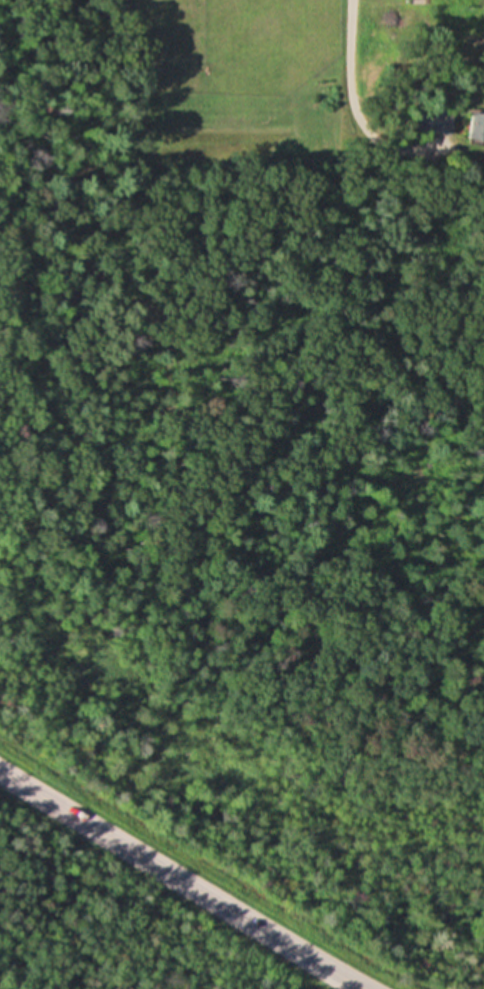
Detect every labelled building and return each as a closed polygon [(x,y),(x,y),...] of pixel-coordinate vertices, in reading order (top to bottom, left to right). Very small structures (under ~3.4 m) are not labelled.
[(454,108),(411,109),(412,131),(454,131),(454,108)] [(462,131),(481,131),(481,120),(462,120),(462,131)]
